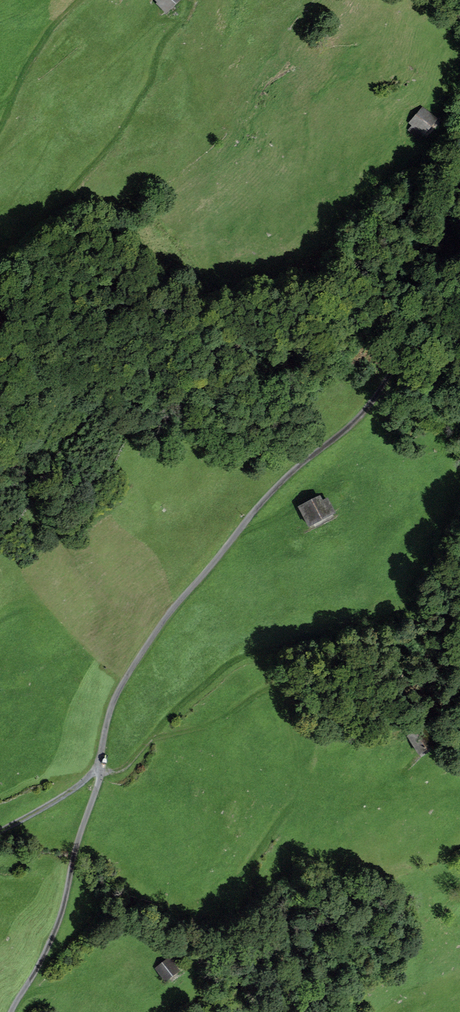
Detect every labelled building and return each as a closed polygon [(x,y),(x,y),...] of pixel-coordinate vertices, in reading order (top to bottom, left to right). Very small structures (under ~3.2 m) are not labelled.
[(161,13),(175,0),(155,0),(152,3),(161,13)] [(412,126),(409,130),(419,139),(435,120),(421,108),(409,123),(412,126)] [(299,507),(307,524),(333,512),(327,499),(321,502),(319,497),(299,507)] [(408,737),(419,753),(433,744),(421,728),(408,737)] [(156,968),(164,979),(175,970),(167,959),(156,968)]
